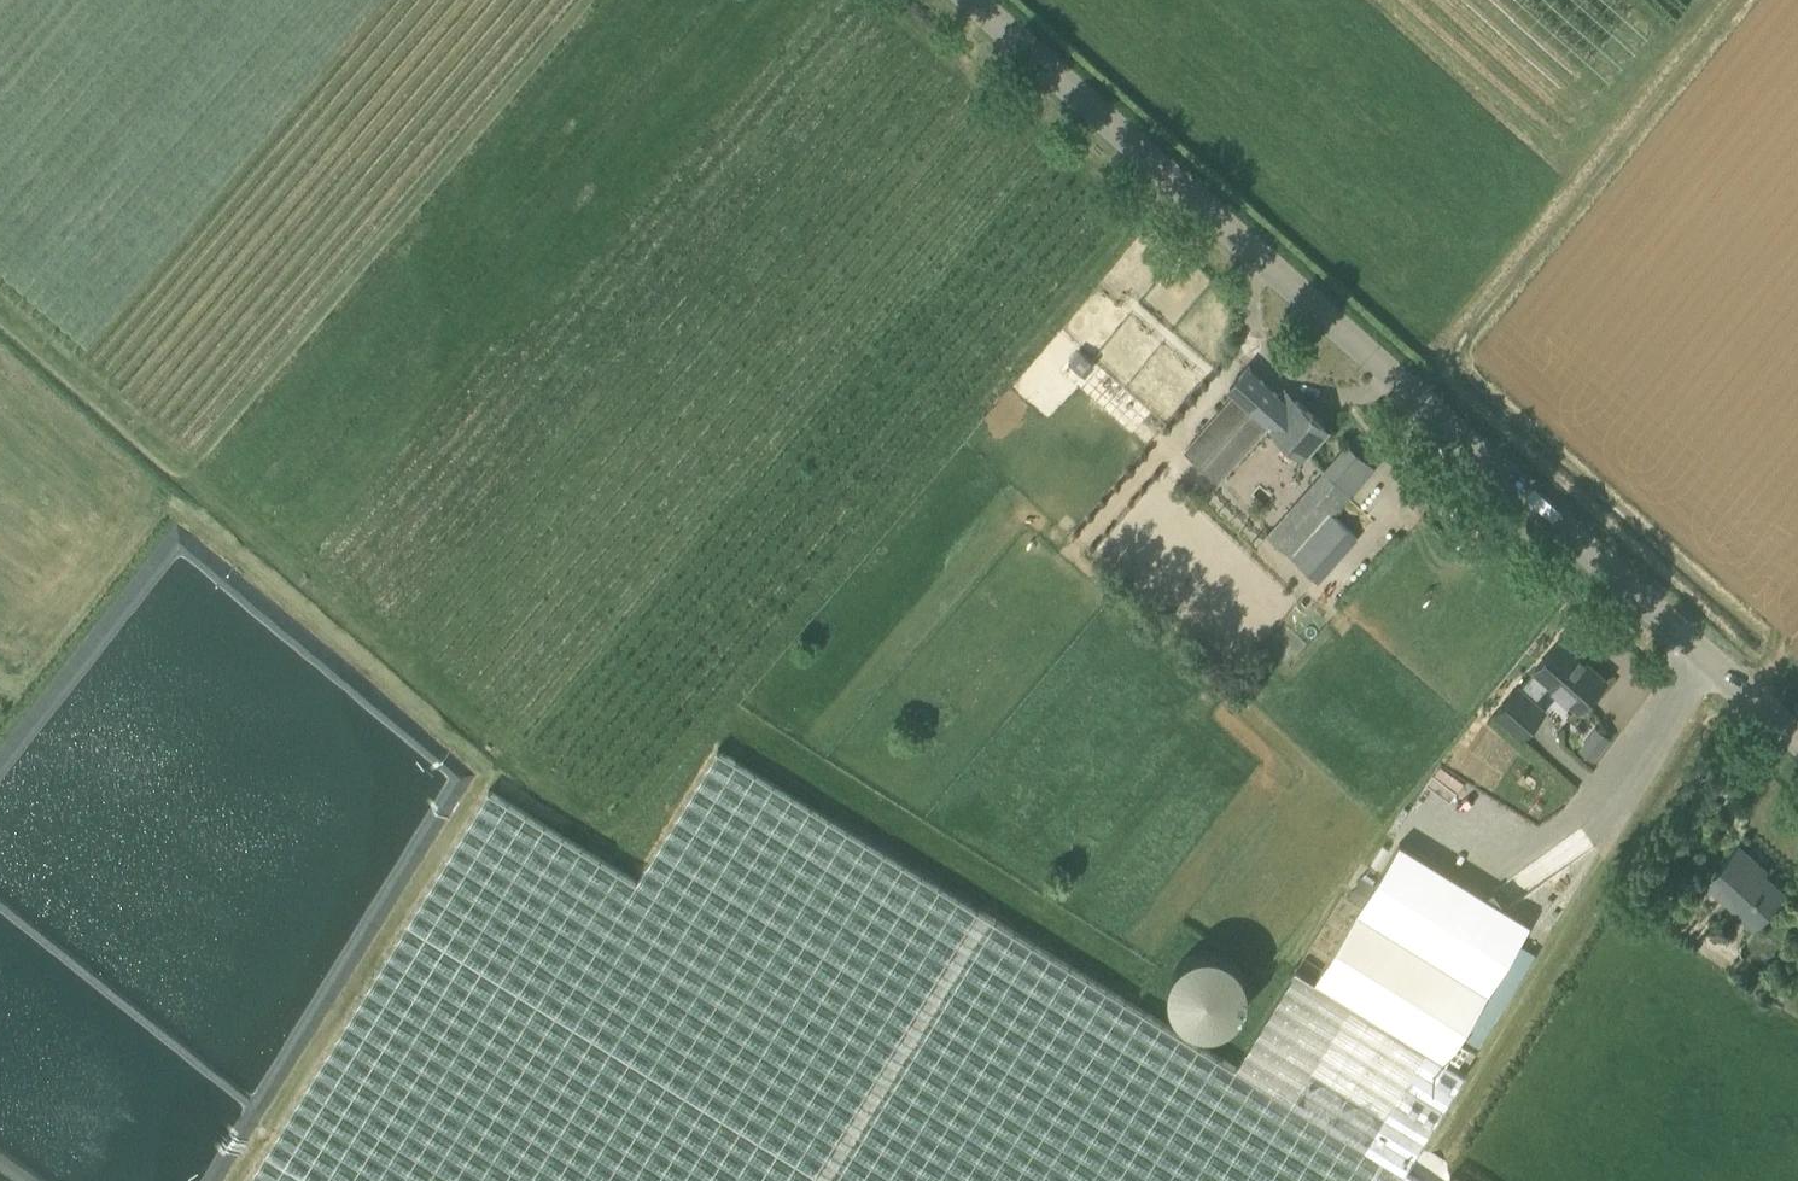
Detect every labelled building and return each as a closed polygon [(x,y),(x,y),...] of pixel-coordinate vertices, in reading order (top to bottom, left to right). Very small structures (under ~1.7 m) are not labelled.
[(1094,363),(1078,349),(1068,361),(1084,375),(1094,363)] [(1291,406),(1248,367),(1230,387),(1236,392),(1185,448),(1217,476),(1270,419),(1306,451),(1327,427),(1296,400),(1291,406)] [(1327,471),(1311,488),(1270,534),(1294,556),(1351,492),(1327,471)] [(1460,517),(1458,503),(1448,504),(1450,518),(1460,517)] [(1545,709),(1535,700),(1551,682),(1580,708),(1606,679),(1561,639),(1535,668),(1536,669),(1520,687),(1519,686),(1496,712),(1521,735),(1545,709)] [(1578,746),(1594,759),(1612,736),(1596,723),(1578,746)] [(1447,1060),(1543,923),(1403,834),(1316,979),(1297,968),(1237,1066),(718,748),(637,879),(489,788),(248,1180),(1398,1180),(1465,1071),(1447,1060)] [(1770,906),(1783,892),(1752,864),(1755,861),(1739,847),(1708,880),(1755,922),(1770,906)] [(1192,1034),(1247,992),(1205,938),(1150,980),(1192,1034)] [(1459,1058),(1469,1064),(1476,1052),(1466,1046),(1459,1058)] [(1443,1173),(1423,1158),(1413,1171),(1428,1180),(1437,1180),(1443,1173)]
